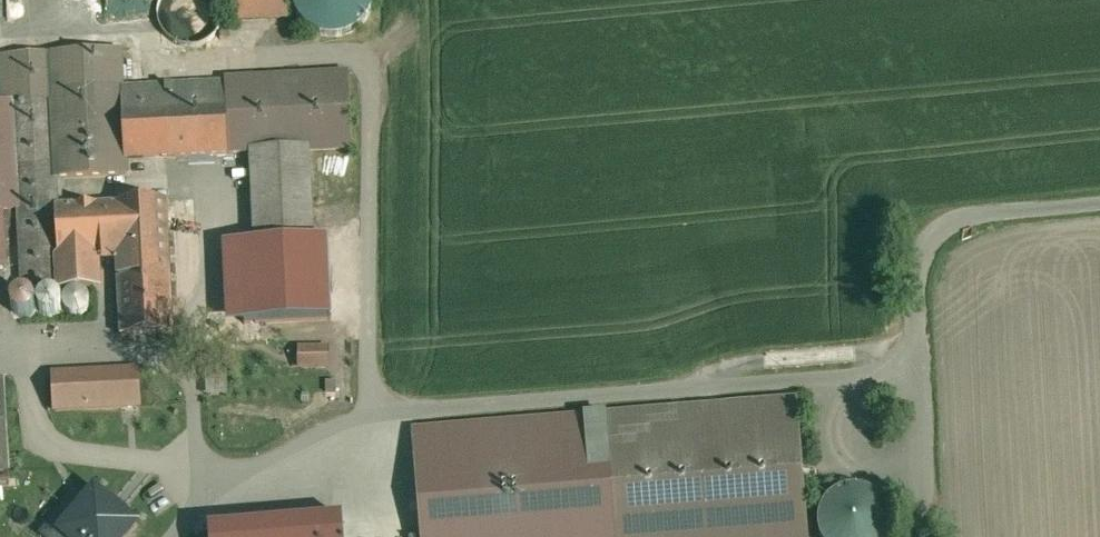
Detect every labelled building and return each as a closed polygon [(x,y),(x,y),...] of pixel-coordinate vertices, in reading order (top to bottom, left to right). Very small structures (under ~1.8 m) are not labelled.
[(161,0),(160,4),(159,7),(158,10),(158,13),(158,16),(158,20),(159,23),(160,27),(162,30),(164,34),(167,38),(171,41),(176,44),(181,46),(187,48),(192,48),(199,47),(204,45),(207,43),(210,41),(212,39),(216,36),(219,32),(221,27),(222,23),(223,19),(223,15),(223,11),(223,8),(221,4),(220,1),(220,0),(161,0)] [(240,24),(291,21),(290,0),(239,0),(240,24)] [(296,2),(300,17),(310,30),(324,37),(339,40),(355,35),(367,26),(375,12),(377,0),(296,0),(296,2)] [(122,51),(1,57),(3,103),(52,101),(56,179),(128,175),(127,159),(125,159),(122,89),(124,89),(122,51)] [(348,76),(220,82),(221,84),(226,84),(229,154),(229,155),(251,154),(251,152),(308,149),(308,151),(352,148),(348,76)] [(124,89),(122,89),(125,159),(127,159),(229,154),(226,84),(221,84),(124,89)] [(6,266),(3,212),(19,211),(24,291),(60,290),(60,291),(99,289),(97,260),(118,259),(133,258),(132,235),(168,233),(167,202),(57,207),(56,179),(52,101),(3,103),(0,103),(0,266),(6,266)] [(308,149),(251,152),(251,154),(256,242),(313,240),(308,151),(308,149)] [(168,233),(132,235),(133,258),(118,259),(118,264),(115,264),(116,266),(118,266),(122,337),(173,334),(168,233)] [(79,291),(76,291),(73,291),(70,293),(68,294),(65,297),(64,300),(64,304),(64,308),(65,310),(66,312),(68,313),(69,315),(72,316),(74,317),(77,317),(80,317),(83,316),(86,313),(88,311),(89,308),(90,306),(90,304),(90,302),(89,299),(88,297),(86,294),(84,293),(82,292),(79,291)] [(55,294),(53,293),(50,293),(46,294),(43,295),(42,296),(40,299),(39,301),(38,303),(38,305),(38,307),(39,309),(40,312),(43,314),(45,316),(48,317),(51,317),(54,317),(57,315),(60,313),(61,311),(62,308),(63,305),(62,301),(61,298),(59,296),(57,295),(55,294)] [(328,349),(310,350),(310,368),(328,368),(328,349)] [(137,372),(54,376),(56,411),(139,407),(137,372)] [(0,384),(0,475),(10,475),(4,384),(0,384)] [(415,437),(424,536),(808,536),(795,401),(415,437)] [(854,489),(849,489),(844,490),(840,492),(836,494),(832,497),(828,500),(825,504),(823,508),(821,513),(819,517),(819,522),(819,527),(819,532),(821,536),(889,536),(890,534),(891,530),(891,525),(891,520),(890,515),(888,511),(886,506),(883,502),(880,499),(876,496),(872,493),(868,491),(863,490),(859,489),(854,489)] [(63,532),(62,531),(61,533),(63,535),(63,534),(66,536),(127,536),(135,528),(137,526),(135,525),(122,514),(126,510),(114,500),(110,504),(97,494),(97,493),(95,492),(94,494),(63,532)] [(358,519),(222,527),(223,536),(359,536),(358,519)]
